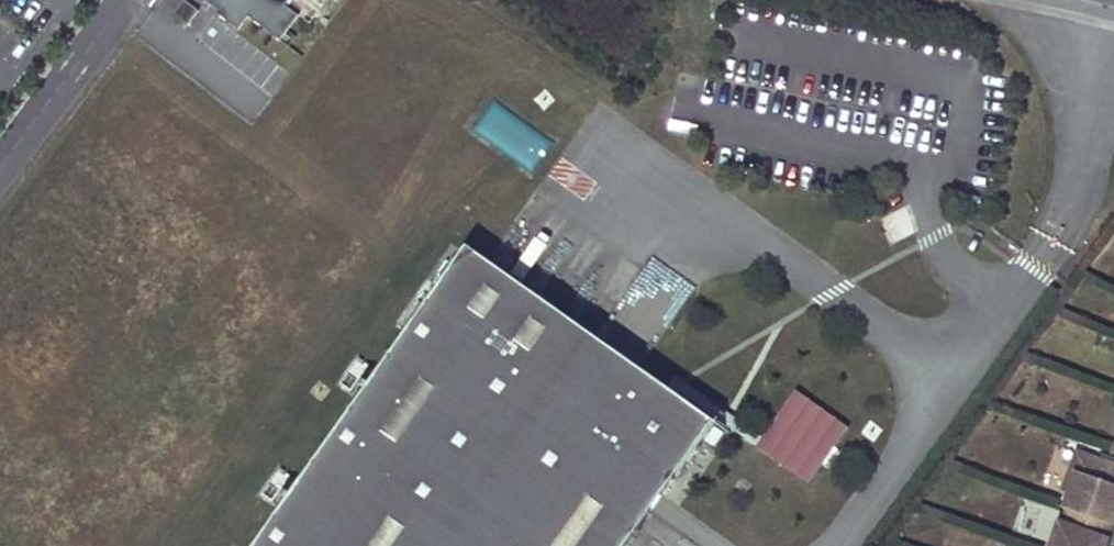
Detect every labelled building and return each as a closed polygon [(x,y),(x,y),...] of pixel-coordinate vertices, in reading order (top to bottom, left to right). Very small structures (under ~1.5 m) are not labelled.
[(204,4),(207,0),(217,8),(214,12),(239,31),(248,19),(280,43),(301,15),(284,3),(286,0),(199,0),(204,4)] [(470,244),(255,545),(625,545),(715,420),(470,244)] [(1113,513),(1113,484),(1113,482),(1113,466),(1078,453),(1072,471),(1084,475),(1077,492),(1071,490),(1062,517),(1068,520),(1062,538),(1055,535),(1051,545),(1102,545),(1113,513)] [(1084,475),(1072,471),(1066,488),(1071,490),(1077,492),(1084,475)] [(1068,520),(1062,517),(1055,535),(1062,538),(1068,520)]
